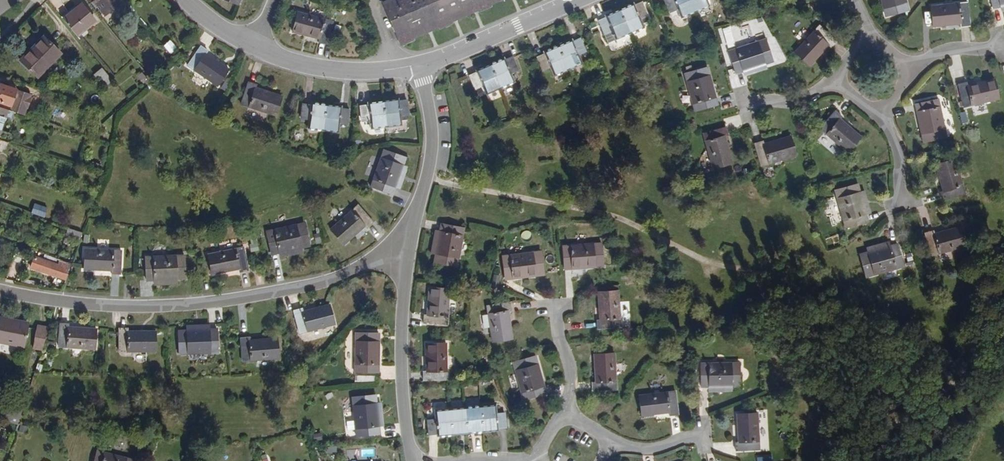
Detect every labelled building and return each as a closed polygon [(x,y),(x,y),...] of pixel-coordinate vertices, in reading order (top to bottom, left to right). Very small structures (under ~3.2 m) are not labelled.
[(95,7),(93,8),(99,15),(99,17),(104,24),(115,14),(118,17),(125,12),(115,0),(89,0),(95,7)] [(221,5),(239,12),(244,0),(223,0),(221,5)] [(400,48),(512,0),(384,0),(400,48)] [(700,16),(712,10),(710,5),(715,2),(714,0),(678,0),(678,2),(672,5),(678,20),(686,17),(688,22),(700,16)] [(919,11),(915,0),(890,0),(894,10),(896,10),(898,18),(919,11)] [(969,30),(978,29),(976,4),(940,8),(942,28),(968,25),(969,30)] [(97,23),(100,27),(104,24),(99,17),(99,15),(93,8),(88,12),(97,23)] [(620,38),(623,44),(635,39),(646,34),(643,27),(650,24),(643,9),(636,13),(635,10),(624,15),(612,20),(613,24),(607,26),(614,41),(620,38)] [(70,43),(77,38),(90,28),(77,11),(66,20),(58,26),(70,43)] [(330,56),(335,31),(300,23),(296,43),(322,50),(321,54),(330,56)] [(838,47),(844,41),(825,25),(800,52),(815,66),(834,44),(838,47)] [(726,48),(736,45),(732,30),(722,33),(726,48)] [(773,62),(782,59),(774,38),(736,52),(744,73),(752,71),(773,62)] [(163,45),(172,54),(178,48),(170,39),(163,45)] [(39,82),(61,56),(44,40),(36,49),(38,51),(23,68),(39,82)] [(572,46),(560,51),(551,55),(551,57),(543,61),(550,76),(557,73),(561,79),(571,75),(582,69),(579,62),(587,59),(581,44),(573,48),(572,46)] [(206,59),(208,55),(201,51),(187,71),(218,93),(230,76),(206,59)] [(753,75),(774,67),(773,62),(752,71),(753,75)] [(493,100),(504,95),(514,90),(512,83),(518,80),(512,65),(505,68),(504,67),(494,71),(482,76),(483,78),(475,82),(482,97),(490,93),(493,100)] [(718,75),(715,76),(712,68),(690,74),(701,112),(723,106),(721,99),(724,97),(718,75)] [(104,88),(110,84),(100,71),(94,76),(104,88)] [(1003,99),(1003,78),(979,84),(977,80),(968,83),(975,107),(1003,99)] [(1,90),(0,90),(0,112),(7,115),(11,116),(14,117),(23,120),(26,112),(29,102),(30,99),(15,95),(14,92),(12,91),(13,91),(11,90),(7,92),(5,91),(1,90)] [(259,98),(260,92),(252,90),(245,114),(282,124),(287,105),(259,98)] [(935,146),(956,141),(948,100),(926,105),(928,113),(925,114),(931,138),(933,138),(935,146)] [(32,114),(35,104),(29,102),(26,112),(32,114)] [(402,112),(401,108),(387,110),(389,139),(404,138),(403,126),(411,125),(410,112),(402,112)] [(312,138),(327,140),(342,142),(344,130),(352,130),(354,117),(346,116),(346,113),(330,111),(316,109),(315,112),(307,111),(305,124),(313,126),(312,138)] [(373,140),(389,139),(387,110),(371,111),(371,115),(363,116),(364,127),(372,126),(373,140)] [(850,125),(853,122),(845,115),(828,134),(853,158),(868,143),(850,125)] [(733,141),(738,139),(735,129),(711,136),(721,172),(740,166),(733,141)] [(769,170),(805,160),(800,141),(773,148),(771,144),(763,146),(769,170)] [(952,205),(975,198),(966,161),(948,166),(954,194),(950,195),(952,205)] [(404,178),(407,170),(386,163),(373,202),(393,209),(396,201),(397,201),(405,178),(404,178)] [(400,203),(409,180),(405,178),(397,201),(400,203)] [(875,220),(868,197),(866,189),(844,195),(855,234),(877,228),(875,220)] [(875,220),(878,219),(873,196),(868,197),(875,220)] [(44,217),(48,207),(35,202),(32,212),(44,217)] [(40,220),(29,216),(26,225),(37,229),(40,220)] [(462,260),(469,220),(448,217),(446,224),(444,233),(442,248),(440,257),(462,260)] [(370,244),(377,238),(360,219),(332,243),(345,259),(367,240),(370,244)] [(942,259),(977,248),(971,228),(944,237),(942,231),(934,234),(942,259)] [(306,259),(312,257),(307,236),(271,245),(275,266),(283,264),(283,265),(307,260),(306,259)] [(77,250),(79,243),(65,238),(63,246),(77,250)] [(601,260),(608,260),(606,238),(566,241),(567,264),(576,263),(576,266),(601,263),(601,260)] [(539,271),(548,270),(545,247),(507,251),(509,274),(517,273),(517,275),(540,273),(539,271)] [(899,247),(877,253),(878,258),(900,251),(899,247)] [(877,282),(915,270),(909,249),(900,251),(878,258),(870,260),(877,282)] [(119,287),(121,262),(82,259),(80,280),(110,282),(110,287),(119,287)] [(244,286),(252,283),(247,260),(210,269),(215,288),(243,281),(244,286)] [(284,270),(308,264),(307,260),(283,265),(284,270)] [(51,278),(54,268),(36,262),(33,272),(51,278)] [(67,284),(72,267),(66,265),(64,272),(58,270),(55,280),(67,284)] [(179,291),(186,291),(185,268),(147,269),(147,292),(155,291),(155,292),(179,292),(179,291)] [(428,316),(454,316),(453,280),(434,280),(434,308),(428,308),(428,316)] [(599,325),(624,323),(621,285),(602,287),(604,315),(598,315),(599,325)] [(512,302),(516,301),(515,292),(493,295),(498,335),(517,331),(512,302)] [(307,346),(342,339),(338,320),(311,325),(310,321),(302,323),(307,346)] [(70,328),(70,323),(61,323),(60,347),(98,350),(99,330),(70,328)] [(159,334),(132,334),(132,329),(122,329),(122,353),(158,354),(159,334)] [(182,354),(221,351),(219,329),(211,330),(189,332),(181,332),(182,354)] [(22,334),(0,331),(0,354),(18,356),(22,334)] [(387,344),(385,344),(385,334),(362,335),(362,375),(385,374),(385,368),(387,367),(387,344)] [(37,362),(45,338),(31,336),(27,360),(37,362)] [(451,373),(451,336),(432,336),(431,364),(426,364),(426,374),(451,373)] [(249,369),(286,363),(283,343),(254,348),(253,343),(245,345),(249,369)] [(546,360),(544,360),(542,351),(519,356),(528,396),(550,391),(549,384),(550,383),(546,360)] [(595,391),(621,388),(617,351),(596,353),(598,381),(594,381),(595,391)] [(736,386),(745,386),(744,363),(705,364),(705,387),(713,387),(713,388),(736,387),(736,386)] [(383,406),(382,395),(382,388),(359,389),(361,429),(384,428),(384,419),(383,406)] [(672,418),(681,417),(679,391),(641,396),(643,415),(671,412),(672,418)] [(470,431),(485,430),(500,430),(500,426),(508,426),(507,411),(499,411),(498,399),(483,400),(468,401),(453,402),(439,402),(439,414),(431,414),(432,429),(440,429),(440,432),(455,432),(470,431)] [(22,407),(15,405),(8,424),(2,422),(0,427),(0,430),(12,434),(19,416),(22,407)] [(736,451),(761,448),(757,411),(737,414),(740,441),(735,441),(736,451)] [(138,452),(97,443),(93,460),(135,460),(138,452)]
